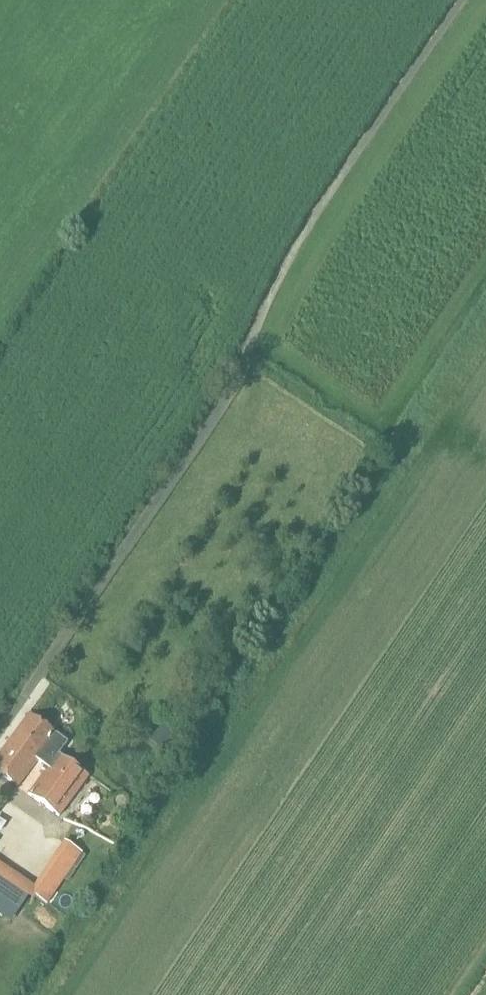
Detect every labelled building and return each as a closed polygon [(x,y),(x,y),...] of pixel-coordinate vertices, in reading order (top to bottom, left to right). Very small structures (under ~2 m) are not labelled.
[(27,713),(0,752),(0,775),(18,788),(37,761),(44,765),(41,769),(44,771),(28,794),(59,817),(89,777),(58,755),(67,743),(27,713)] [(161,725),(152,736),(165,747),(175,734),(163,724),(161,725)] [(80,853),(63,842),(33,886),(0,864),(0,915),(10,921),(26,896),(31,900),(34,896),(46,904),(80,853)]
